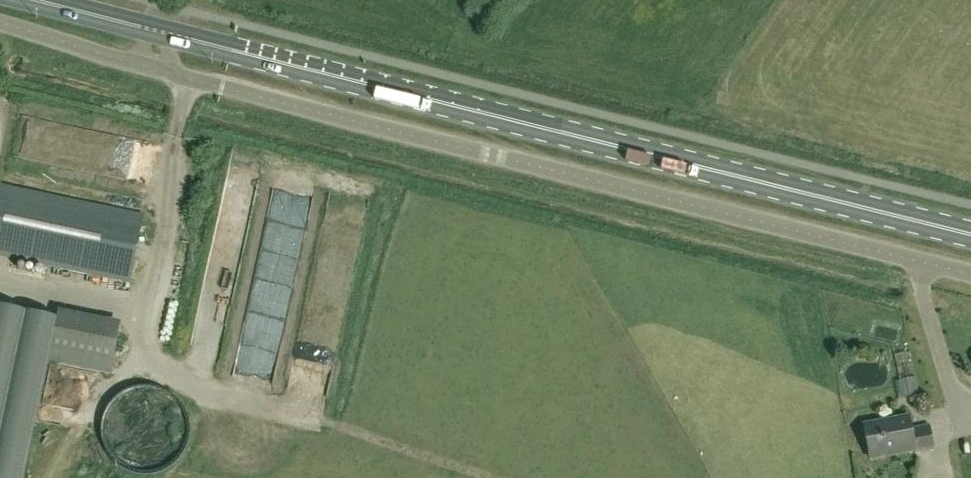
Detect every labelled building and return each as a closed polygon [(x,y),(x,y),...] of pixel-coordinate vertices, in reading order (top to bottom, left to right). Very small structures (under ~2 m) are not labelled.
[(107,209),(0,186),(0,253),(94,273),(93,274),(129,282),(143,215),(108,208),(107,209)] [(294,297),(295,281),(260,280),(259,295),(294,297)] [(57,318),(0,306),(0,477),(23,477),(57,318)] [(920,392),(920,375),(907,375),(907,392),(920,392)] [(930,428),(912,431),(910,418),(865,425),(870,458),(914,450),(915,455),(934,451),(930,428)]
